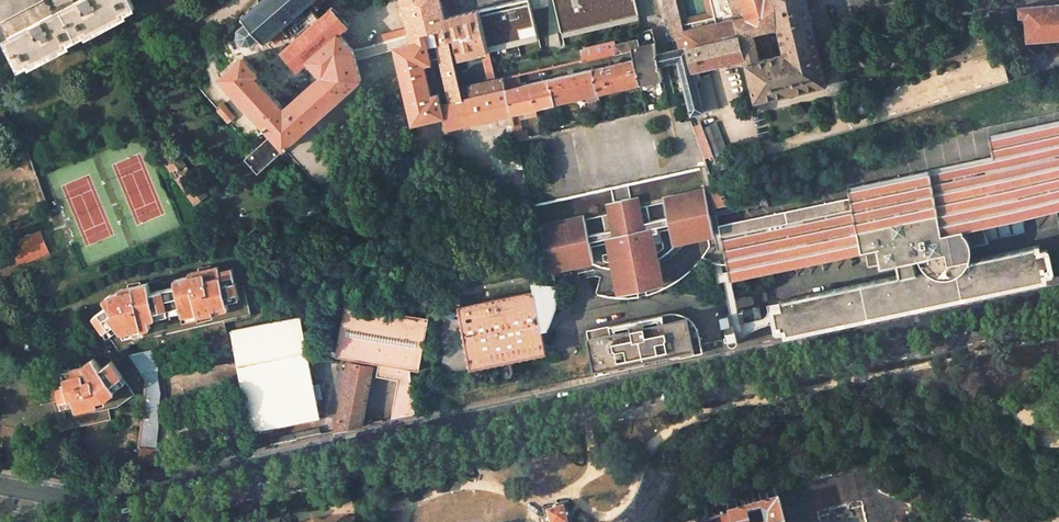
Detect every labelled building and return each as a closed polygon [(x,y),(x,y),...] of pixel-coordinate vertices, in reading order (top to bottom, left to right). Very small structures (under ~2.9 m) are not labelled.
[(0,2),(0,21),(41,0),(3,0),(0,2)] [(7,38),(22,67),(85,34),(135,8),(131,0),(80,0),(7,38)] [(276,56),(320,17),(313,9),(316,7),(318,9),(320,7),(318,5),(324,0),(263,0),(262,1),(261,0),(257,0),(260,3),(251,10),(250,8),(248,10),(249,12),(245,16),(243,14),(241,15),(243,17),(241,19),(243,21),(244,20),(246,22),(245,23),(245,24),(241,28),(239,27),(238,29),(240,30),(239,35),(238,36),(238,38),(240,37),(244,42),(243,43),(245,44),(246,43),(252,44),(253,46),(255,45),(254,43),(259,39),(259,41),(261,39),(262,40),(260,42),(263,44),(265,43),(276,56)] [(408,28),(410,35),(412,44),(436,38),(427,0),(402,0),(408,28)] [(436,38),(451,102),(505,89),(503,79),(497,81),(490,82),(461,89),(453,58),(443,18),(444,17),(440,0),(427,0),(436,38)] [(479,9),(489,49),(489,51),(508,47),(507,40),(537,32),(529,0),(518,0),(479,9)] [(563,37),(640,19),(635,0),(554,0),(563,37)] [(738,34),(741,34),(730,0),(722,0),(721,0),(727,20),(684,30),(677,0),(663,0),(672,37),(675,49),(687,47),(738,34)] [(741,34),(753,31),(777,25),(810,17),(805,0),(730,0),(741,34)] [(1058,39),(1058,4),(1018,7),(1019,17),(1024,17),(1026,41),(1058,39)] [(349,26),(332,7),(320,17),(276,56),(258,72),(244,56),(221,77),(272,134),(284,146),(311,124),(362,80),(356,59),(353,50),(339,34),(349,26)] [(444,17),(443,18),(453,58),(482,51),(489,49),(479,9),(444,17)] [(810,17),(777,25),(783,52),(759,57),(753,31),(741,34),(738,34),(744,59),(754,102),(826,85),(810,17)] [(640,19),(563,37),(565,45),(642,27),(640,19)] [(408,28),(378,36),(379,43),(410,35),(408,28)] [(580,48),(583,60),(631,49),(638,47),(655,43),(652,29),(643,31),(642,31),(642,35),(641,37),(636,38),(616,44),(615,40),(580,48)] [(539,39),(537,32),(507,40),(508,47),(539,39)] [(738,34),(687,47),(693,71),(744,59),(738,34)] [(379,43),(353,50),(356,59),(395,49),(412,44),(410,35),(379,43)] [(412,44),(395,49),(413,124),(444,117),(446,128),(511,113),(505,89),(451,102),(436,38),(412,44)] [(633,53),(634,59),(645,56),(646,56),(657,54),(656,48),(655,43),(638,47),(631,49),(633,53)] [(680,69),(691,114),(696,113),(703,111),(703,113),(717,109),(709,74),(695,77),(693,71),(687,47),(675,49),(678,61),(680,69)] [(489,49),(482,51),(490,82),(497,81),(489,51),(489,49)] [(663,63),(667,63),(671,62),(678,61),(675,49),(664,52),(661,53),(657,54),(660,64),(663,63)] [(645,56),(634,59),(640,84),(663,78),(660,64),(657,54),(646,56),(645,56)] [(634,59),(593,69),(599,93),(640,84),(634,59)] [(671,62),(667,63),(670,80),(675,79),(671,62)] [(520,86),(505,89),(511,113),(518,112),(599,93),(593,69),(520,86)] [(518,76),(503,79),(505,89),(520,86),(518,76)] [(223,103),(217,108),(228,121),(234,116),(223,103)] [(518,112),(511,113),(517,141),(525,140),(518,112)] [(713,115),(699,121),(713,157),(727,151),(713,115)] [(0,122),(0,129),(11,122),(7,117),(0,122)] [(311,124),(284,146),(312,177),(314,179),(316,180),(317,181),(319,181),(322,182),(325,182),(328,181),(331,179),(333,178),(334,176),(335,175),(337,171),(337,170),(337,168),(337,166),(336,163),(335,160),(333,158),(338,154),(311,124)] [(272,134),(245,157),(257,169),(284,146),(272,134)] [(914,257),(986,242),(982,225),(997,221),(1000,237),(1009,235),(1006,219),(1054,209),(1053,206),(1058,204),(1058,142),(992,156),(847,187),(851,204),(852,208),(720,235),(727,262),(731,278),(763,271),(864,250),(866,262),(868,267),(898,261),(914,257)] [(172,148),(161,156),(194,202),(206,194),(172,148)] [(726,186),(710,189),(714,206),(730,203),(726,186)] [(629,198),(611,202),(614,213),(601,216),(604,231),(587,235),(582,217),(539,226),(550,270),(602,258),(602,261),(603,263),(605,264),(606,266),(609,267),(611,268),(613,268),(615,268),(616,271),(621,292),(629,290),(628,286),(655,280),(656,284),(665,282),(660,263),(659,258),(661,256),(662,255),(664,254),(666,252),(666,250),(667,247),(667,244),(715,233),(717,232),(717,233),(718,234),(722,255),(724,254),(725,262),(727,262),(720,235),(720,233),(718,227),(714,228),(711,216),(716,215),(714,206),(711,207),(709,207),(704,189),(662,198),(667,217),(650,221),(646,206),(632,209),(629,198)] [(18,263),(43,253),(35,233),(10,243),(18,263)] [(1039,245),(917,272),(901,275),(780,301),(780,304),(781,306),(774,308),(773,309),(773,311),(775,321),(777,332),(784,330),(785,335),(919,306),(1054,277),(1048,250),(1047,249),(1040,251),(1039,245)] [(917,272),(914,257),(898,261),(901,275),(917,272)] [(155,335),(222,320),(249,314),(243,285),(236,286),(231,269),(219,271),(217,266),(187,273),(187,276),(173,279),(174,285),(149,291),(147,282),(116,289),(117,291),(108,293),(102,298),(106,304),(99,310),(104,318),(119,341),(123,346),(132,340),(155,335)] [(514,357),(549,349),(548,343),(559,340),(557,331),(556,327),(545,329),(536,286),(466,301),(459,302),(472,365),(508,358),(509,363),(507,364),(506,365),(506,367),(506,369),(506,370),(506,371),(507,372),(509,373),(510,373),(511,378),(517,377),(514,357)] [(417,370),(427,320),(349,306),(345,306),(335,356),(378,363),(375,378),(396,382),(390,419),(414,414),(408,369),(417,370)] [(94,330),(103,343),(109,339),(117,350),(123,346),(119,341),(104,318),(99,310),(93,314),(100,325),(94,330)] [(734,321),(732,310),(722,312),(724,323),(730,322),(734,321)] [(665,314),(584,331),(594,376),(704,352),(701,344),(700,337),(692,338),(691,332),(699,332),(693,323),(692,322),(689,319),(685,317),(683,316),(680,315),(675,314),(671,313),(665,314)] [(230,332),(252,430),(321,415),(300,316),(230,332)] [(222,320),(155,335),(158,348),(168,346),(216,335),(225,333),(222,320)] [(741,339),(738,328),(731,329),(727,330),(728,336),(725,337),(725,339),(726,342),(729,342),(729,343),(731,344),(732,345),(734,346),(737,345),(738,344),(739,343),(740,342),(741,340),(741,339)] [(159,391),(160,383),(158,369),(155,348),(128,354),(145,380),(139,445),(157,446),(159,424),(155,423),(158,415),(160,408),(163,392),(159,391)] [(58,429),(109,418),(107,407),(115,405),(133,393),(108,355),(96,355),(79,366),(61,370),(62,375),(54,377),(59,400),(51,401),(58,429)] [(372,367),(349,363),(337,431),(362,426),(372,367)] [(321,427),(295,432),(297,439),(322,434),(321,427)] [(283,434),(271,436),(272,445),(295,440),(294,434),(283,436),(283,434)] [(157,450),(139,448),(136,474),(144,472),(144,463),(156,464),(157,450)] [(544,510),(546,517),(548,521),(571,521),(566,504),(544,510)] [(729,520),(730,521),(785,521),(782,510),(729,520)]
